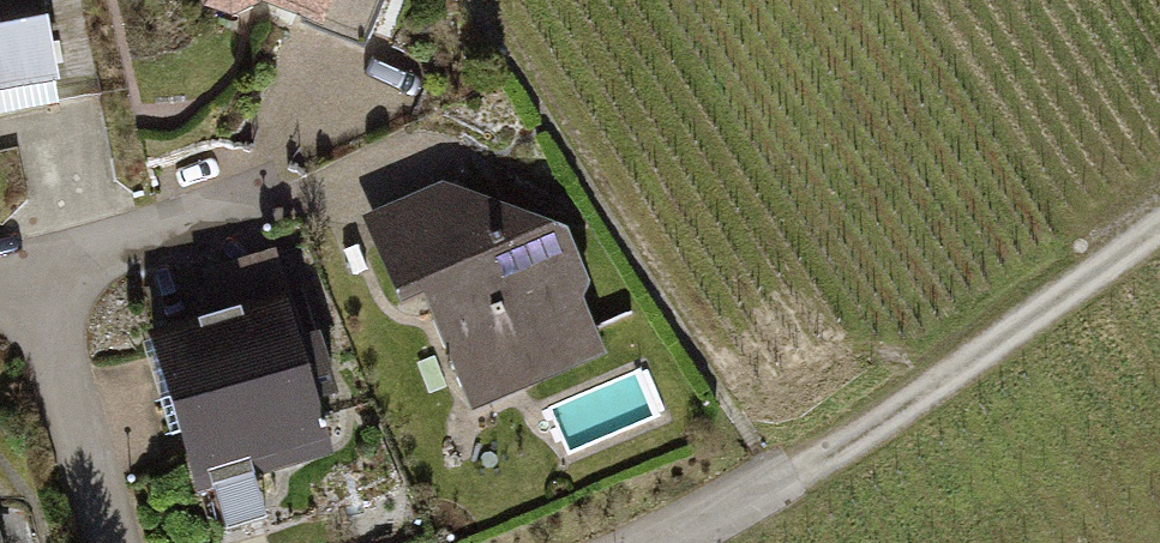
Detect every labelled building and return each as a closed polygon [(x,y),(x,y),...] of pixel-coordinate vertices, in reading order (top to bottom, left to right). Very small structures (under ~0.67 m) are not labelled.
[(58,78),(44,0),(0,0),(0,88),(58,78)] [(300,22),(309,0),(246,0),(300,22)] [(445,182),(363,216),(403,311),(424,302),(470,410),(607,353),(585,300),(591,284),(571,232),(445,182)] [(288,310),(170,341),(209,487),(327,456),(288,310)]
